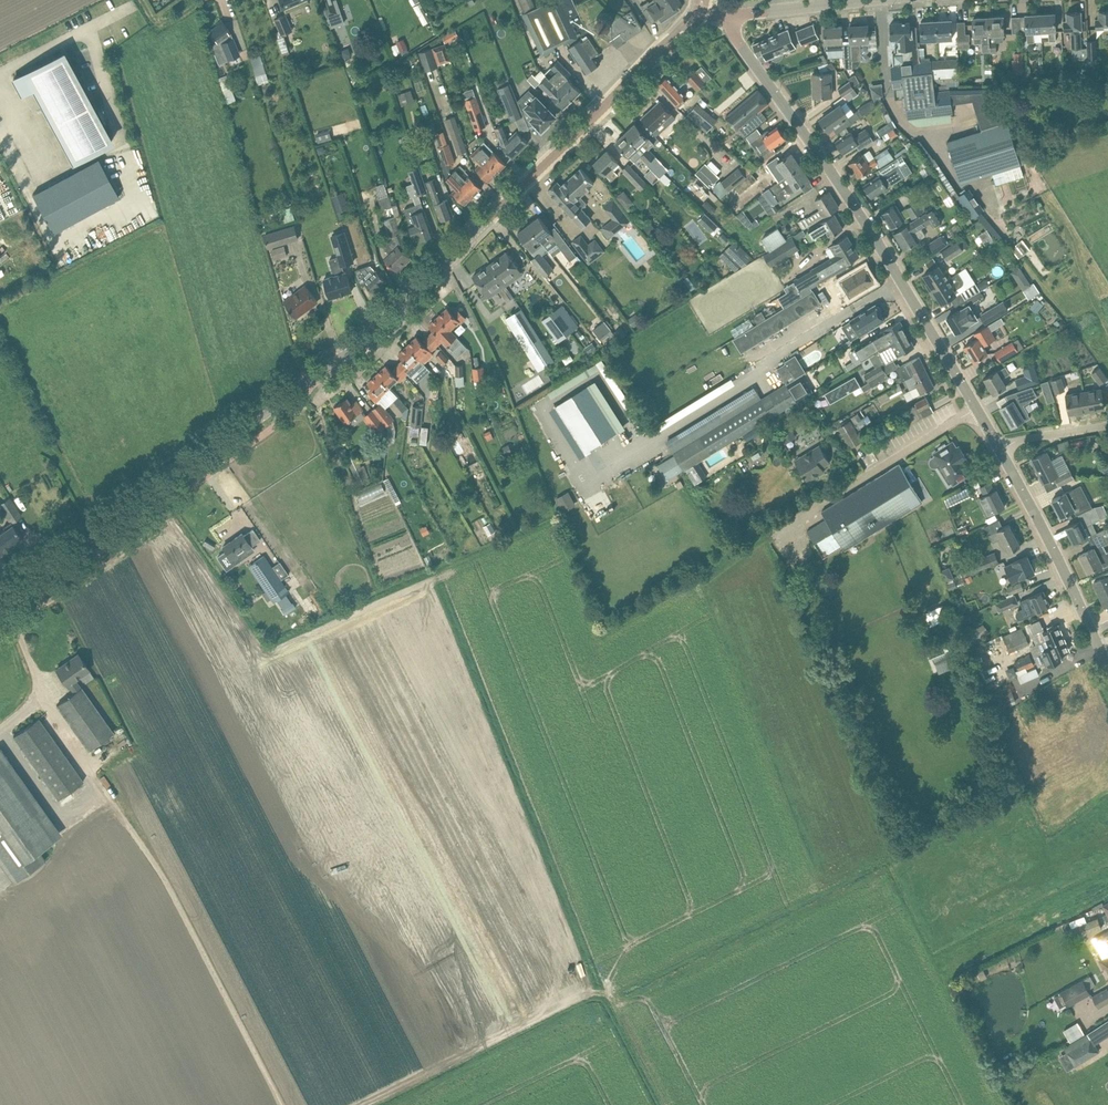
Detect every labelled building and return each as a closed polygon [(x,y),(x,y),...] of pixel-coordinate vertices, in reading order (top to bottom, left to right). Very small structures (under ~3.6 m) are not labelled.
[(283,3),(286,11),(310,0),(282,0),(283,3)] [(331,26),(345,22),(337,0),(322,0),(331,26)] [(565,45),(567,44),(569,47),(568,47),(586,73),(600,63),(595,56),(603,51),(601,48),(601,49),(584,24),(573,0),(550,0),(536,6),(525,12),(522,13),(542,55),(556,48),(554,44),(563,40),(565,45)] [(649,3),(648,0),(642,5),(652,21),(655,19),(684,0),(653,0),(649,3)] [(620,31),(626,38),(643,27),(631,9),(615,20),(615,19),(615,17),(614,15),(614,14),(613,13),(612,12),(611,11),(609,10),(608,9),(606,9),(605,9),(603,10),(602,10),(601,11),(599,12),(599,13),(598,15),(597,16),(597,18),(597,19),(597,21),(598,22),(599,23),(600,25),(601,25),(602,26),(604,27),(605,27),(613,42),(614,42),(612,37),(620,31)] [(1099,10),(1099,18),(1095,19),(1096,29),(1101,28),(1102,36),(1104,38),(1107,37),(1107,10),(1099,10)] [(1063,21),(1064,31),(1071,30),(1073,60),(1081,59),(1088,59),(1088,58),(1087,47),(1081,48),(1080,30),(1082,30),(1081,11),(1066,12),(1067,20),(1063,21)] [(1056,30),(1055,24),(1055,13),(1040,14),(1041,33),(1049,33),(1049,41),(1056,40),(1055,30),(1056,30)] [(282,35),(292,30),(285,14),(275,18),(282,35)] [(1042,41),(1041,33),(1040,14),(1026,15),(1027,31),(1028,42),(1034,41),(1042,41)] [(1004,33),(1003,27),(1003,16),(989,17),(991,50),(991,53),(997,53),(997,50),(996,41),(1004,40),(1003,33),(1004,33)] [(1012,33),(1022,32),(1021,16),(1011,17),(1012,33)] [(983,50),(991,50),(989,17),(973,18),(975,42),(983,42),(983,50)] [(952,38),(952,30),(951,19),(937,20),(938,39),(952,38)] [(922,40),(938,39),(937,20),(921,21),(922,40)] [(231,30),(230,32),(222,21),(208,31),(215,41),(210,45),(221,62),(242,47),(233,35),(234,34),(231,30)] [(893,23),(891,23),(891,33),(891,35),(892,35),(892,38),(899,37),(899,45),(894,45),(895,52),(892,52),(893,65),(920,62),(920,60),(919,58),(919,47),(918,47),(917,37),(916,26),(910,26),(909,22),(899,22),(899,21),(893,22),(893,23)] [(957,22),(958,48),(969,47),(969,40),(970,40),(970,33),(966,34),(965,21),(957,22)] [(850,25),(850,37),(851,41),(851,43),(853,67),(855,67),(858,66),(859,64),(860,62),(859,59),(862,59),(860,40),(868,40),(868,35),(868,32),(867,24),(858,25),(857,22),(850,23),(850,25)] [(797,31),(801,41),(802,44),(818,38),(813,24),(797,31)] [(842,26),(824,27),(825,38),(825,42),(826,50),(843,49),(843,44),(843,37),(842,26)] [(455,29),(445,34),(446,36),(445,37),(447,41),(448,40),(451,45),(460,40),(458,36),(459,36),(455,29)] [(796,47),(788,29),(753,44),(758,55),(759,55),(761,61),(770,57),(772,58),(773,59),(776,60),(779,60),(781,58),(782,56),(782,53),(782,52),(796,47)] [(278,38),(284,55),(288,54),(286,48),(289,47),(285,36),(278,38)] [(1096,40),(1087,40),(1087,47),(1088,58),(1097,58),(1096,40)] [(433,47),(438,64),(451,59),(445,43),(433,47)] [(851,43),(843,44),(843,49),(844,58),(845,68),(853,68),(853,67),(851,43)] [(432,48),(419,52),(426,71),(438,66),(432,48)] [(28,85),(69,161),(107,140),(58,50),(8,76),(17,92),(28,85)] [(260,52),(250,55),(259,85),(269,82),(260,52)] [(1023,65),(1022,52),(1014,52),(1015,65),(1023,65)] [(958,58),(939,59),(941,81),(941,85),(959,84),(958,58)] [(939,59),(931,60),(934,82),(941,81),(939,59)] [(545,73),(547,75),(557,86),(571,100),(581,90),(567,76),(571,73),(558,60),(551,67),(545,73)] [(893,65),(891,65),(891,66),(894,88),(895,97),(905,96),(906,98),(908,118),(953,113),(952,103),(972,100),(982,130),(1006,123),(993,85),(983,86),(960,86),(950,87),(950,90),(934,92),(933,85),(933,83),(934,83),(934,82),(931,60),(930,60),(920,60),(920,62),(893,65)] [(828,63),(822,64),(819,65),(820,72),(829,69),(829,68),(836,68),(832,61),(828,63)] [(1030,75),(1030,67),(1023,67),(1023,84),(1044,83),(1043,75),(1030,75)] [(687,78),(698,90),(706,83),(695,71),(687,78)] [(657,85),(665,93),(678,107),(685,101),(683,98),(686,95),(680,88),(679,87),(684,82),(675,72),(670,77),(668,75),(657,85)] [(814,96),(825,96),(831,95),(830,73),(813,73),(814,87),(816,87),(816,96),(814,96)] [(226,75),(218,78),(227,104),(236,101),(226,75)] [(557,86),(547,75),(540,83),(564,107),(571,100),(557,86)] [(856,75),(850,78),(854,85),(860,83),(856,75)] [(843,96),(854,88),(851,81),(839,89),(843,96)] [(499,86),(504,99),(512,119),(524,115),(522,109),(512,82),(499,86)] [(882,83),(870,83),(871,98),(883,97),(882,83)] [(769,103),(758,89),(726,117),(737,130),(739,128),(745,135),(766,117),(760,111),(769,103)] [(402,105),(414,102),(411,90),(399,93),(402,105)] [(536,97),(525,108),(522,109),(524,115),(528,125),(535,122),(536,124),(535,125),(540,131),(544,127),(546,129),(549,125),(547,123),(555,116),(536,97)] [(486,126),(479,105),(476,98),(466,101),(468,108),(476,129),(486,126)] [(652,132),(657,127),(663,133),(669,127),(667,125),(676,117),(660,100),(641,117),(646,122),(645,124),(652,132)] [(830,113),(821,119),(821,120),(820,122),(823,126),(825,126),(829,131),(841,122),(845,128),(853,122),(860,116),(866,112),(875,106),(872,100),(849,116),(846,113),(841,105),(830,113)] [(698,104),(688,114),(707,132),(714,125),(707,119),(710,115),(698,104)] [(459,154),(467,151),(455,116),(446,118),(459,154)] [(893,120),(876,131),(880,136),(897,125),(893,120)] [(982,130),(948,141),(960,182),(1021,164),(1008,122),(1006,123),(982,130)] [(635,123),(626,133),(664,173),(668,169),(649,149),(654,143),(649,137),(643,131),(635,123)] [(502,145),(505,149),(513,157),(528,142),(517,130),(509,138),(503,124),(495,127),(502,145)] [(762,134),(750,142),(755,149),(756,148),(758,147),(763,154),(761,155),(765,161),(777,151),(774,147),(777,144),(786,138),(778,126),(770,131),(768,129),(762,134)] [(845,135),(835,141),(837,143),(837,145),(838,147),(840,147),(843,153),(856,145),(859,149),(874,140),(866,129),(866,128),(854,136),(851,131),(845,135)] [(329,131),(315,134),(318,143),(331,139),(329,131)] [(455,161),(449,143),(448,144),(444,131),(435,134),(440,147),(438,147),(445,165),(455,161)] [(626,133),(616,142),(624,150),(629,156),(635,161),(640,157),(659,177),(664,173),(626,133)] [(481,145),(475,150),(498,172),(506,164),(499,156),(493,151),(484,141),(481,145)] [(440,170),(431,145),(424,148),(428,160),(426,161),(431,173),(440,170)] [(879,163),(881,167),(895,159),(888,148),(867,161),(862,154),(849,162),(858,176),(871,168),(879,163)] [(475,150),(471,154),(480,164),(476,168),(481,173),(489,181),(498,172),(475,150)] [(618,161),(615,158),(607,150),(594,162),(605,174),(611,180),(618,174),(612,168),(618,161)] [(782,169),(787,175),(800,166),(791,152),(777,162),(778,162),(770,167),(775,174),(782,169)] [(895,159),(881,167),(877,171),(879,175),(873,179),(864,185),(872,197),(912,171),(901,155),(895,159)] [(922,168),(926,176),(935,170),(929,160),(925,162),(927,165),(922,168)] [(651,187),(628,163),(622,169),(644,194),(651,187)] [(750,173),(729,190),(733,196),(739,191),(739,192),(756,178),(757,179),(767,171),(762,163),(749,173),(750,173)] [(705,164),(696,173),(709,186),(719,177),(716,174),(707,165),(705,164)] [(743,164),(722,181),(729,190),(750,173),(749,173),(743,164)] [(460,165),(452,173),(473,196),(482,187),(469,175),(465,179),(461,174),(465,170),(460,165)] [(428,191),(420,166),(409,169),(418,195),(428,191)] [(796,189),(801,186),(810,180),(800,166),(787,175),(758,196),(763,202),(766,200),(771,206),(779,201),(774,194),(784,187),(789,194),(796,189)] [(100,167),(34,203),(55,241),(121,205),(100,167)] [(549,189),(582,226),(591,218),(582,208),(586,205),(585,204),(586,203),(580,195),(594,182),(581,168),(561,185),(558,181),(549,189)] [(452,191),(457,196),(465,204),(473,196),(452,173),(449,171),(445,175),(447,178),(456,188),(452,191)] [(426,182),(437,210),(441,220),(453,215),(449,205),(447,199),(443,200),(436,183),(434,179),(426,182)] [(0,184),(0,199),(10,196),(7,182),(0,184)] [(383,195),(379,197),(382,207),(388,207),(392,206),(392,204),(388,194),(385,184),(384,182),(381,183),(379,184),(380,187),(383,195)] [(946,189),(940,193),(944,199),(950,195),(946,189)] [(624,208),(633,202),(624,190),(615,196),(624,208)] [(815,200),(820,209),(807,218),(811,224),(839,207),(829,191),(815,200)] [(343,192),(330,196),(338,220),(343,218),(341,211),(349,208),(343,192)] [(950,195),(944,199),(949,205),(955,201),(950,195)] [(613,218),(601,228),(608,237),(630,220),(612,198),(603,205),(613,218)] [(716,209),(707,199),(702,204),(712,213),(716,209)] [(891,207),(882,213),(891,228),(900,222),(911,215),(913,218),(916,216),(923,211),(922,208),(918,201),(906,208),(900,212),(896,204),(891,207)] [(419,236),(420,239),(434,235),(425,209),(424,209),(422,202),(405,208),(410,224),(409,224),(414,238),(419,236)] [(903,227),(894,233),(904,249),(914,243),(919,240),(919,239),(926,235),(921,227),(930,221),(934,227),(942,221),(934,207),(928,211),(925,213),(918,218),(903,227)] [(700,217),(698,219),(703,224),(711,232),(718,225),(710,217),(705,212),(701,216),(700,217)] [(828,237),(833,234),(843,229),(834,214),(824,219),(811,227),(815,234),(824,229),(828,237)] [(391,237),(389,242),(384,247),(390,254),(386,258),(398,270),(410,258),(398,246),(405,243),(402,237),(404,236),(396,216),(384,220),(391,237)] [(539,216),(529,224),(544,244),(548,249),(549,250),(549,249),(555,245),(557,243),(570,261),(577,255),(558,231),(554,235),(549,229),(539,216)] [(523,228),(518,232),(525,241),(529,246),(533,252),(534,251),(544,244),(529,224),(528,224),(525,223),(522,225),(523,228)] [(270,247),(299,238),(296,225),(266,234),(270,247)] [(759,237),(768,250),(785,239),(776,226),(759,237)] [(803,229),(795,235),(798,239),(806,234),(803,229)] [(332,235),(339,256),(330,259),(335,275),(324,278),(327,287),(325,288),(328,295),(329,294),(330,297),(352,291),(346,272),(344,272),(342,265),(354,261),(345,232),(332,235)] [(605,252),(594,237),(587,243),(582,235),(573,242),(589,264),(605,252)] [(941,235),(928,243),(935,253),(948,245),(941,235)] [(968,237),(967,235),(942,251),(947,260),(963,249),(962,248),(969,244),(965,239),(968,237)] [(802,293),(838,271),(848,265),(846,263),(859,256),(847,236),(833,244),(833,245),(830,246),(835,255),(794,279),(802,293)] [(368,239),(372,254),(376,253),(372,238),(368,239)] [(752,256),(735,240),(720,256),(735,271),(739,267),(741,268),(752,256)] [(790,255),(783,243),(764,254),(771,266),(790,255)] [(284,245),(271,249),(274,260),(288,256),(284,245)] [(1017,245),(1012,249),(1019,258),(1023,254),(1017,245)] [(507,251),(490,264),(504,284),(513,277),(512,275),(520,270),(507,251)] [(540,252),(537,255),(531,259),(545,276),(554,269),(540,252)] [(362,287),(366,283),(375,292),(387,281),(377,270),(376,270),(370,264),(356,270),(362,287)] [(504,284),(490,264),(473,276),(486,294),(493,289),(494,291),(504,284)] [(938,265),(933,268),(924,274),(929,282),(926,284),(928,287),(931,285),(933,288),(951,277),(946,270),(943,272),(938,265)] [(875,282),(873,280),(875,279),(871,272),(870,274),(865,266),(840,281),(849,297),(875,282)] [(1020,268),(1013,273),(1016,278),(1023,273),(1020,268)] [(959,272),(951,277),(933,288),(935,291),(932,293),(934,297),(937,295),(942,303),(956,293),(954,290),(962,285),(963,283),(964,281),(964,279),(959,272)] [(975,282),(961,291),(966,299),(980,291),(989,286),(991,284),(987,278),(976,284),(975,282)] [(815,290),(817,296),(834,288),(832,282),(815,290)] [(317,301),(311,292),(306,285),(285,301),(296,317),(297,316),(296,315),(308,306),(309,307),(317,301)] [(821,303),(813,290),(801,297),(808,310),(809,310),(810,310),(809,309),(820,303),(820,304),(821,303)] [(570,302),(579,298),(576,291),(567,296),(570,302)] [(957,311),(947,317),(956,331),(969,323),(977,318),(973,310),(971,307),(985,299),(980,291),(966,299),(969,304),(961,309),(960,309),(957,311)] [(1003,301),(980,315),(985,323),(1009,309),(1004,301),(1003,301)] [(851,320),(852,321),(843,326),(852,339),(860,334),(861,335),(885,319),(881,312),(882,310),(879,306),(877,306),(876,304),(851,320)] [(562,305),(559,307),(542,319),(559,341),(578,326),(562,305)] [(448,307),(438,316),(450,329),(459,320),(461,322),(466,317),(465,317),(458,308),(453,313),(448,307)] [(522,308),(506,318),(538,370),(554,360),(522,308)] [(742,351),(786,324),(787,324),(787,323),(779,310),(733,338),(741,351),(742,352),(742,351)] [(438,316),(429,325),(434,330),(430,335),(438,344),(443,339),(447,344),(447,345),(448,346),(449,346),(453,350),(462,341),(450,329),(438,316)] [(990,328),(1004,321),(1001,316),(988,324),(990,328)] [(604,320),(593,329),(600,338),(611,329),(604,320)] [(852,348),(859,362),(874,352),(880,349),(907,334),(900,321),(879,333),(881,335),(872,340),(871,338),(852,348)] [(973,359),(974,361),(987,353),(981,343),(985,340),(986,342),(994,338),(990,331),(987,325),(974,333),(977,338),(965,346),(969,352),(967,353),(971,360),(973,359)] [(914,347),(907,334),(880,349),(874,352),(875,354),(877,357),(883,354),(886,361),(913,347),(914,347)] [(417,336),(408,345),(420,357),(424,363),(434,354),(431,351),(436,346),(427,337),(422,342),(417,336)] [(1023,347),(1018,338),(995,352),(1000,361),(1023,347)] [(408,345),(399,354),(404,359),(399,364),(407,373),(411,376),(416,372),(425,364),(424,363),(420,357),(408,345)] [(456,380),(455,365),(442,350),(436,356),(443,364),(442,365),(444,366),(447,364),(449,367),(447,369),(449,375),(452,375),(453,380),(456,380)] [(898,377),(896,380),(898,383),(899,382),(904,379),(925,369),(919,357),(909,361),(906,363),(901,366),(896,368),(900,375),(898,377)] [(786,362),(777,368),(786,383),(787,384),(796,378),(796,377),(786,362)] [(455,365),(456,380),(457,380),(457,384),(464,384),(463,364),(455,365)] [(864,374),(868,381),(885,371),(881,364),(864,374)] [(387,365),(377,374),(389,386),(398,378),(400,380),(405,375),(397,366),(392,371),(387,365)] [(1019,389),(1040,382),(1034,365),(1024,368),(1026,377),(1016,380),(1019,389)] [(483,366),(472,368),(474,381),(485,379),(483,366)] [(997,370),(994,372),(984,378),(993,393),(1007,385),(1002,378),(1010,373),(1006,366),(998,370),(997,370)] [(1100,383),(1107,377),(1100,366),(1092,372),(1100,383)] [(925,369),(904,379),(910,390),(914,397),(921,394),(924,392),(934,387),(925,369)] [(861,386),(853,390),(856,395),(864,390),(864,391),(872,386),(872,387),(888,377),(885,371),(868,381),(861,386)] [(377,374),(368,382),(373,388),(369,393),(376,401),(381,396),(380,395),(389,386),(377,374)] [(699,436),(674,452),(684,470),(710,454),(773,416),(797,401),(813,392),(809,385),(802,374),(796,378),(787,384),(786,383),(762,398),(699,436)] [(855,375),(825,393),(831,403),(853,390),(861,386),(855,375)] [(656,431),(733,384),(729,376),(652,424),(656,431)] [(1056,392),(1065,389),(1061,376),(1051,379),(1056,392)] [(594,380),(547,407),(576,456),(623,428),(594,380)] [(1048,380),(1042,382),(1043,384),(1044,389),(1044,388),(1050,387),(1050,386),(1048,380)] [(896,386),(877,396),(880,403),(903,390),(899,382),(898,383),(895,384),(896,386)] [(1038,395),(1032,385),(1005,395),(1010,402),(1001,407),(1012,425),(1021,420),(1022,422),(1030,417),(1023,404),(1038,395)] [(1087,411),(1104,408),(1101,388),(1083,391),(1087,411)] [(1087,411),(1083,391),(1066,394),(1069,414),(1087,411)] [(399,396),(394,401),(403,412),(408,407),(400,397),(399,396)] [(906,425),(931,412),(933,411),(926,397),(915,403),(900,412),(906,425)] [(347,398),(335,406),(341,415),(346,422),(350,427),(363,418),(359,413),(361,411),(363,410),(363,409),(356,400),(351,404),(347,398)] [(421,426),(422,425),(423,399),(421,399),(420,406),(412,405),(410,434),(419,435),(420,426),(421,426)] [(380,404),(373,409),(385,426),(393,419),(394,419),(385,407),(382,403),(380,404)] [(373,409),(365,416),(377,432),(385,426),(373,409)] [(858,413),(850,417),(858,430),(872,422),(868,415),(861,419),(858,413)] [(838,427),(838,428),(850,447),(862,440),(858,435),(849,420),(838,427)] [(422,426),(420,443),(427,444),(428,427),(422,426)] [(785,444),(797,438),(792,427),(779,433),(785,444)] [(1068,440),(1056,444),(1059,451),(1070,447),(1068,440)] [(947,445),(945,442),(938,447),(940,450),(935,453),(941,464),(938,466),(949,484),(953,482),(954,483),(971,472),(965,462),(968,460),(959,446),(956,448),(952,442),(947,445)] [(506,456),(513,453),(509,444),(502,447),(506,456)] [(830,462),(824,452),(820,445),(804,455),(806,460),(798,465),(808,481),(824,471),(822,467),(830,462)] [(1052,461),(1047,451),(1031,459),(1043,482),(1059,475),(1059,476),(1059,477),(1062,484),(1074,478),(1070,469),(1059,474),(1056,467),(1055,467),(1052,461)] [(361,452),(351,455),(361,483),(371,480),(361,452)] [(657,465),(667,480),(684,469),(675,454),(657,465)] [(688,469),(695,481),(705,474),(702,469),(699,472),(694,465),(688,469)] [(389,477),(384,479),(396,503),(401,501),(389,477)] [(984,495),(977,499),(980,505),(985,516),(993,512),(995,511),(1005,506),(996,489),(994,490),(990,482),(981,487),(984,495)] [(382,484),(358,496),(362,503),(385,491),(382,484)] [(876,501),(871,503),(878,523),(879,523),(879,522),(887,518),(889,522),(904,513),(903,511),(902,511),(900,505),(912,500),(915,508),(916,508),(908,487),(907,488),(908,492),(893,498),(892,495),(893,495),(887,486),(873,495),(876,501)] [(1062,494),(1052,499),(1052,500),(1053,500),(1061,515),(1060,515),(1061,516),(1071,511),(1075,508),(1078,514),(1093,507),(1089,501),(1082,505),(1073,488),(1066,492),(1062,494)] [(964,489),(944,498),(948,506),(967,497),(964,489)] [(568,491),(555,497),(562,511),(575,504),(568,491)] [(21,515),(9,498),(0,504),(0,506),(11,522),(21,515)] [(1081,519),(1067,526),(1074,543),(1088,536),(1090,535),(1096,531),(1092,523),(1101,519),(1100,517),(1096,510),(1095,506),(1093,507),(1078,514),(1078,515),(1079,514),(1081,519)] [(857,513),(854,507),(836,519),(844,532),(840,534),(840,535),(841,534),(842,534),(851,549),(866,539),(869,545),(879,539),(880,541),(881,540),(880,538),(873,528),(876,526),(865,508),(857,513)] [(985,527),(989,535),(993,541),(1003,537),(1010,551),(1021,546),(1009,523),(1003,527),(999,519),(985,527)] [(490,521),(484,525),(489,534),(495,530),(490,521)] [(4,552),(5,552),(9,549),(12,547),(23,539),(13,524),(5,529),(0,533),(0,555),(4,552)] [(1080,555),(1088,571),(1098,566),(1102,564),(1103,566),(1104,567),(1107,565),(1107,551),(1106,551),(1104,546),(1103,544),(1107,541),(1107,526),(1096,531),(1090,535),(1096,547),(1094,548),(1080,555)] [(226,551),(217,557),(226,569),(232,566),(235,563),(234,561),(232,559),(239,555),(260,540),(253,529),(243,535),(242,533),(223,546),(226,551)] [(941,570),(946,584),(999,562),(994,551),(961,565),(962,568),(964,572),(953,576),(949,567),(941,570)] [(266,591),(282,581),(264,555),(249,566),(266,591)] [(1027,555),(1005,565),(1012,581),(1029,574),(1029,575),(1033,573),(1033,572),(1035,571),(1027,555)] [(1094,582),(1105,606),(1107,605),(1107,572),(1103,574),(1105,577),(1104,577),(1094,582)] [(289,592),(282,581),(266,591),(274,602),(276,600),(281,607),(291,599),(287,593),(289,592)] [(1007,587),(1009,594),(1023,588),(1020,581),(1007,587)] [(1043,590),(1033,595),(1020,601),(1023,607),(1021,608),(1018,610),(1016,612),(1016,615),(1017,617),(1019,618),(1021,619),(1050,606),(1043,590)] [(994,613),(998,611),(1018,603),(1015,595),(990,606),(990,605),(980,609),(982,613),(984,612),(987,617),(994,614),(994,613)] [(293,601),(281,609),(285,614),(296,606),(293,601)] [(943,604),(925,612),(931,625),(949,618),(943,604)] [(1058,625),(1048,629),(1043,632),(1050,647),(1046,649),(1049,658),(1069,649),(1058,625)] [(1025,635),(1002,645),(1005,653),(1009,651),(1010,652),(1029,644),(1025,635)] [(935,663),(952,656),(946,641),(929,648),(935,663)] [(57,705),(63,714),(88,749),(113,732),(82,687),(81,688),(75,679),(89,669),(84,663),(78,654),(56,669),(67,685),(68,684),(74,693),(57,705)] [(1020,671),(1035,665),(1029,654),(1015,661),(1020,671)] [(58,799),(83,781),(39,718),(13,736),(58,799)] [(0,767),(9,761),(0,748),(0,862),(14,882),(45,859),(39,850),(53,840),(46,830),(45,831),(0,767)] [(1085,915),(1069,921),(1071,926),(1076,939),(1091,933),(1103,928),(1098,916),(1087,920),(1085,915)] [(1093,938),(1103,957),(1099,960),(1104,967),(1106,966),(1107,969),(1107,930),(1093,938)] [(1083,979),(1088,988),(1095,985),(1090,975),(1083,979)] [(1083,979),(1061,991),(1069,1005),(1091,993),(1083,979)] [(1099,1007),(1107,1002),(1107,990),(1107,988),(1093,996),(1099,1007)] [(1069,1051),(1067,1052),(1075,1065),(1099,1051),(1088,1033),(1066,1045),(1069,1051)]
